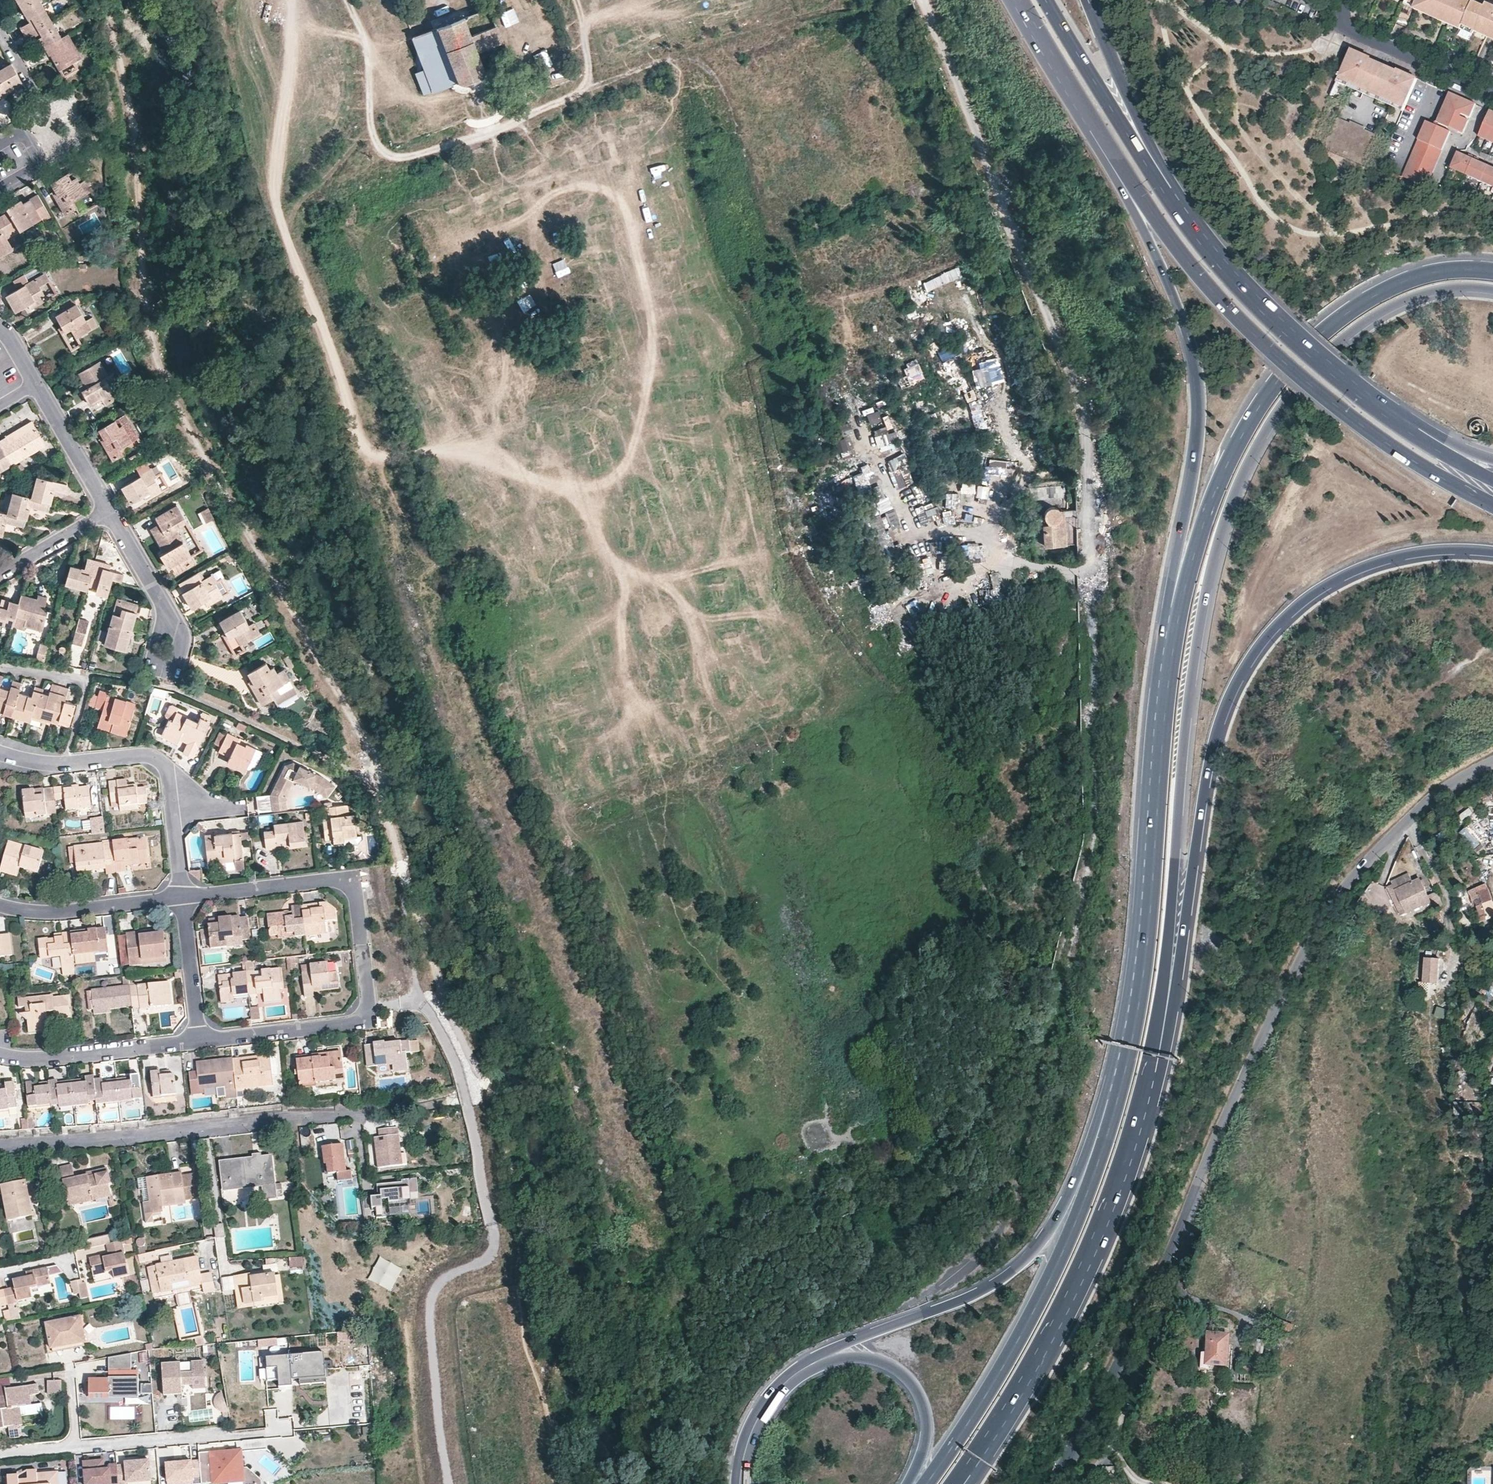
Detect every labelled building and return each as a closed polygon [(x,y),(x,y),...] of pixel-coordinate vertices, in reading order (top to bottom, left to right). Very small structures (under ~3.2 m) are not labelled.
[(39,0),(17,0),(23,9),(39,0)] [(23,9),(28,19),(31,17),(33,20),(30,22),(20,28),(23,33),(50,17),(40,0),(39,0),(23,9)] [(430,21),(444,15),(438,0),(424,6),(430,21)] [(456,10),(470,6),(468,0),(453,0),(456,10)] [(774,9),(789,4),(787,0),(771,0),(774,9)] [(1426,13),(1428,10),(1406,0),(1405,0),(1403,3),(1426,13)] [(1488,2),(1486,6),(1473,0),(1406,0),(1428,10),(1426,13),(1461,29),(1463,25),(1474,30),(1492,38),(1492,5),(1488,2)] [(632,11),(642,8),(640,2),(630,6),(632,11)] [(742,4),(727,8),(730,21),(746,17),(742,4)] [(62,37),(50,17),(23,33),(27,40),(37,35),(40,33),(42,36),(39,38),(44,47),(62,37)] [(482,85),(488,79),(478,53),(504,42),(498,27),(472,37),(467,23),(440,34),(463,89),(470,90),(476,88),(482,85)] [(686,25),(672,27),(674,41),(688,39),(686,25)] [(1473,34),(1474,30),(1463,25),(1461,29),(1473,34)] [(68,33),(62,37),(44,47),(49,55),(51,54),(59,69),(81,58),(79,54),(80,54),(68,33)] [(1364,55),(1350,49),(1335,81),(1337,81),(1363,92),(1369,95),(1370,96),(1370,95),(1376,98),(1377,98),(1402,109),(1401,110),(1403,110),(1417,78),(1403,72),(1403,74),(1400,73),(1401,71),(1396,69),(1396,71),(1390,68),(1390,67),(1384,65),(1376,61),(1376,62),(1370,59),(1371,58),(1366,56),(1365,57),(1363,56),(1364,55)] [(11,62),(0,69),(0,81),(7,92),(23,83),(11,62)] [(1460,96),(1448,90),(1435,120),(1445,124),(1462,131),(1467,118),(1458,114),(1454,113),(1455,110),(1459,111),(1469,116),(1475,102),(1460,96)] [(1488,108),(1477,134),(1492,141),(1492,110),(1488,108)] [(1376,134),(1336,116),(1322,147),(1362,165),(1376,134)] [(1443,128),(1432,122),(1424,119),(1400,174),(1424,185),(1448,130),(1443,128)] [(1443,128),(1445,124),(1435,120),(1433,119),(1432,122),(1443,128)] [(1480,158),(1465,151),(1458,147),(1450,164),(1492,183),(1492,163),(1480,158)] [(68,172),(51,182),(56,190),(52,192),(66,215),(78,208),(73,200),(92,189),(86,179),(88,177),(81,165),(68,173),(68,172)] [(483,189),(470,194),(475,208),(489,203),(483,189)] [(17,202),(7,208),(19,230),(48,214),(38,195),(23,203),(19,205),(17,202)] [(582,199),(586,212),(600,208),(597,195),(582,199)] [(630,204),(633,219),(648,216),(645,201),(630,204)] [(550,225),(564,221),(560,208),(546,213),(550,225)] [(0,215),(0,257),(14,249),(7,238),(20,231),(19,230),(8,211),(0,215)] [(678,232),(692,231),(691,215),(676,216),(678,232)] [(693,272),(691,257),(677,260),(680,275),(693,272)] [(50,279),(45,272),(26,283),(27,284),(7,295),(15,311),(28,304),(31,309),(47,299),(39,286),(50,279)] [(696,280),(698,297),(713,295),(711,278),(696,280)] [(561,300),(576,294),(571,281),(556,286),(561,300)] [(86,320),(76,303),(57,315),(63,326),(66,331),(66,332),(72,329),(77,337),(79,336),(97,325),(93,316),(86,320)] [(669,320),(682,316),(680,306),(666,310),(669,320)] [(421,339),(436,336),(433,322),(418,325),(421,339)] [(953,354),(935,363),(946,383),(963,374),(953,354)] [(997,359),(966,368),(970,380),(981,376),(983,384),(1003,378),(997,359)] [(79,373),(84,383),(87,388),(82,390),(91,405),(102,398),(106,404),(117,398),(109,384),(116,380),(112,374),(108,375),(100,361),(79,373)] [(905,375),(897,378),(899,386),(922,377),(917,362),(902,367),(905,375)] [(408,371),(413,386),(426,381),(422,367),(408,371)] [(967,380),(958,384),(965,398),(973,394),(967,380)] [(737,389),(722,392),(724,403),(739,400),(737,389)] [(982,398),(968,400),(971,424),(985,423),(982,398)] [(158,407),(154,400),(147,403),(151,411),(158,407)] [(421,405),(426,419),(440,414),(434,400),(421,405)] [(966,403),(937,411),(941,427),(971,419),(966,403)] [(869,423),(880,418),(876,409),(865,414),(869,423)] [(99,430),(103,436),(106,440),(102,442),(113,461),(124,454),(121,448),(138,437),(125,414),(99,430)] [(0,439),(0,441),(2,445),(34,426),(31,421),(0,439)] [(743,423),(728,426),(731,440),(746,437),(743,423)] [(34,426),(2,445),(14,464),(45,445),(34,426)] [(894,430),(874,433),(876,450),(896,447),(894,430)] [(836,450),(846,450),(845,437),(835,438),(836,450)] [(703,456),(719,454),(717,439),(701,441),(703,456)] [(0,446),(0,472),(14,464),(2,445),(0,446)] [(539,456),(542,467),(555,463),(553,452),(539,456)] [(892,468),(907,462),(903,452),(888,458),(892,468)] [(720,467),(724,482),(737,479),(733,464),(720,467)] [(156,466),(152,468),(156,475),(160,472),(156,466)] [(156,475),(152,468),(152,467),(150,469),(150,470),(141,475),(141,476),(122,487),(131,503),(143,496),(147,494),(150,499),(162,492),(154,478),(157,477),(156,475)] [(571,474),(557,477),(560,490),(574,488),(571,474)] [(31,497),(50,503),(51,503),(55,490),(65,492),(67,484),(37,477),(31,497)] [(874,512),(889,508),(881,483),(866,488),(874,512)] [(50,503),(31,497),(13,492),(8,513),(26,519),(30,507),(48,511),(50,503)] [(944,507),(955,507),(955,492),(944,492),(944,507)] [(161,528),(153,533),(164,552),(182,541),(175,529),(187,522),(176,505),(155,517),(159,524),(161,528)] [(925,515),(938,512),(936,505),(923,508),(925,515)] [(1043,527),(1066,526),(1066,523),(1055,523),(1058,522),(1059,521),(1060,521),(1061,520),(1062,519),(1062,518),(1062,517),(1063,516),(1063,514),(1063,513),(1062,511),(1062,510),(1061,509),(1060,507),(1059,507),(1057,506),(1055,506),(1054,506),(1052,506),(1051,506),(1050,507),(1049,508),(1048,509),(1047,510),(1046,510),(1046,512),(1045,513),(1046,515),(1046,516),(1046,518),(1047,519),(1048,521),(1048,523),(1043,523),(1043,527)] [(208,507),(200,512),(206,523),(214,519),(208,507)] [(2,534),(3,534),(6,523),(23,527),(26,519),(8,513),(0,511),(0,534),(2,534)] [(880,516),(871,516),(871,528),(880,528),(880,516)] [(150,529),(153,533),(161,528),(159,524),(150,529)] [(1066,545),(1066,526),(1043,527),(1044,545),(1066,545)] [(182,541),(164,552),(160,554),(166,565),(170,563),(172,567),(176,574),(195,563),(182,541)] [(982,542),(961,545),(963,559),(984,556),(982,542)] [(230,551),(218,558),(220,563),(227,558),(229,562),(234,559),(230,551)] [(930,584),(931,556),(918,556),(917,583),(930,584)] [(84,568),(70,564),(65,583),(87,590),(88,585),(95,559),(88,558),(84,568)] [(104,562),(95,559),(88,585),(97,588),(96,592),(108,595),(112,580),(121,582),(123,573),(109,570),(103,568),(104,562)] [(111,563),(104,562),(103,568),(109,570),(111,563)] [(523,565),(509,569),(512,582),(527,577),(523,565)] [(205,578),(200,568),(178,582),(184,592),(183,592),(192,608),(205,601),(208,606),(223,597),(215,583),(217,582),(216,580),(213,574),(205,578)] [(212,573),(213,574),(216,580),(223,576),(219,569),(212,573)] [(542,584),(544,599),(558,597),(556,583),(542,584)] [(37,598),(20,594),(18,603),(15,615),(26,618),(24,625),(42,630),(48,611),(44,609),(47,597),(38,595),(37,598)] [(0,605),(0,606),(8,608),(10,600),(2,598),(0,605)] [(117,599),(110,623),(111,623),(131,629),(138,605),(117,599)] [(10,600),(8,608),(0,606),(0,623),(12,626),(15,615),(18,603),(10,600)] [(226,632),(229,638),(235,635),(241,644),(260,634),(254,622),(248,625),(240,610),(220,621),(226,632)] [(26,618),(15,615),(13,622),(24,625),(26,618)] [(89,622),(79,619),(77,625),(88,628),(89,622)] [(513,621),(515,637),(530,635),(528,619),(513,621)] [(665,619),(665,632),(680,631),(679,619),(665,619)] [(131,629),(111,623),(105,644),(126,649),(131,629)] [(88,628),(77,625),(72,643),(83,646),(88,628)] [(676,654),(683,645),(678,641),(670,649),(676,654)] [(572,657),(557,659),(559,674),(574,672),(572,657)] [(266,663),(249,673),(253,680),(255,684),(251,686),(262,704),(274,698),(270,690),(289,679),(284,669),(276,672),(274,667),(269,669),(266,663)] [(0,686),(0,712),(11,716),(19,691),(22,682),(13,680),(10,689),(0,686)] [(43,689),(40,688),(30,718),(49,723),(50,721),(61,686),(52,683),(49,693),(43,691),(43,689)] [(68,688),(61,686),(50,721),(57,723),(59,719),(69,722),(75,703),(65,700),(68,688)] [(310,691),(307,686),(300,691),(303,695),(310,691)] [(35,687),(34,689),(31,696),(19,691),(11,716),(29,721),(30,718),(40,688),(35,687)] [(103,709),(100,719),(113,723),(111,731),(126,735),(135,703),(116,697),(117,695),(99,690),(95,706),(103,709)] [(545,696),(531,698),(533,714),(547,712),(545,696)] [(176,711),(178,707),(172,703),(169,705),(164,715),(165,718),(168,720),(171,722),(176,711)] [(197,746),(211,717),(202,713),(198,722),(176,711),(171,722),(168,720),(161,734),(177,742),(177,743),(179,740),(180,736),(189,741),(187,744),(183,753),(193,758),(198,747),(197,746)] [(113,723),(100,719),(97,727),(111,731),(113,723)] [(248,726),(239,722),(236,728),(245,732),(248,726)] [(221,729),(214,741),(219,744),(225,731),(221,729)] [(227,733),(218,751),(230,757),(229,759),(226,762),(244,771),(245,768),(255,748),(246,744),(245,746),(237,742),(239,739),(227,733)] [(263,752),(255,748),(245,768),(248,770),(256,765),(263,752)] [(345,749),(343,752),(353,758),(354,756),(345,749)] [(300,764),(293,761),(285,764),(281,773),(284,775),(289,765),(297,769),(300,764)] [(272,811),(285,810),(284,798),(285,795),(282,793),(286,787),(288,788),(294,777),(314,785),(325,795),(334,784),(323,774),(300,764),(297,769),(289,765),(284,775),(281,773),(270,796),(272,811)] [(617,770),(603,775),(607,788),(621,784),(617,770)] [(109,782),(111,803),(119,802),(120,807),(138,805),(147,803),(145,788),(137,789),(137,785),(127,786),(126,780),(109,782)] [(79,788),(79,785),(53,788),(55,801),(65,800),(66,811),(79,809),(91,808),(88,787),(79,788)] [(55,801),(53,788),(22,791),(25,815),(36,813),(37,817),(56,815),(55,801)] [(348,804),(333,807),(325,807),(322,808),(326,840),(333,838),(334,842),(343,841),(347,841),(347,838),(357,837),(354,814),(349,814),(348,804)] [(1472,813),(1468,808),(1458,815),(1462,820),(1472,813)] [(91,833),(105,831),(102,814),(89,816),(91,833)] [(266,850),(277,849),(276,843),(289,841),(290,847),(306,844),(303,821),(274,825),(274,830),(264,831),(266,850)] [(1474,848),(1479,843),(1465,827),(1460,832),(1474,848)] [(204,834),(207,860),(234,857),(235,859),(243,859),(240,832),(232,833),(232,832),(214,834),(214,833),(204,834)] [(144,838),(113,842),(115,860),(117,873),(126,872),(125,867),(148,864),(144,838)] [(8,841),(0,870),(0,872),(17,876),(20,868),(37,874),(43,852),(8,841)] [(113,842),(102,843),(74,846),(74,847),(76,863),(77,873),(105,869),(105,861),(115,860),(113,842)] [(234,857),(207,860),(207,864),(235,861),(236,866),(244,865),(243,859),(235,859),(234,857)] [(105,861),(105,869),(107,875),(117,873),(115,860),(105,861)] [(1419,878),(1411,882),(1408,875),(1393,882),(1394,885),(1407,912),(1430,901),(1431,900),(1435,908),(1442,905),(1436,891),(1427,895),(1419,878)] [(1476,887),(1481,898),(1475,900),(1479,911),(1477,912),(1481,921),(1492,916),(1492,900),(1487,883),(1476,887)] [(1399,915),(1407,912),(1394,885),(1386,889),(1399,915)] [(326,903),(302,906),(305,936),(326,934),(325,922),(336,920),(335,910),(326,903)] [(291,907),(292,912),(293,917),(287,917),(287,912),(267,915),(269,937),(277,935),(278,939),(305,936),(302,906),(291,907)] [(1377,914),(1376,926),(1386,926),(1386,915),(1377,914)] [(239,916),(218,918),(219,924),(209,925),(207,925),(208,930),(200,930),(202,947),(210,946),(210,950),(227,947),(226,939),(241,938),(242,940),(249,939),(247,918),(239,918),(239,916)] [(89,934),(71,936),(74,957),(107,953),(104,928),(88,930),(89,934)] [(126,934),(126,935),(129,962),(130,963),(166,959),(165,951),(163,942),(162,929),(126,934)] [(71,932),(62,933),(62,937),(54,938),(47,938),(37,939),(40,960),(60,957),(63,976),(76,974),(75,968),(74,957),(71,936),(71,935),(71,932)] [(0,958),(0,956),(11,955),(9,934),(0,935),(0,958)] [(126,935),(117,937),(121,966),(130,965),(130,963),(129,962),(126,935)] [(1474,965),(1483,972),(1492,962),(1486,957),(1484,960),(1480,957),(1474,965)] [(166,962),(166,959),(130,963),(130,965),(129,967),(166,962)] [(1436,984),(1439,961),(1426,959),(1423,982),(1436,984)] [(313,993),(322,992),(321,987),(338,985),(337,973),(329,974),(327,963),(301,966),(305,998),(314,997),(313,993)] [(249,995),(246,972),(229,975),(228,968),(217,969),(220,1003),(234,1002),(233,997),(249,995)] [(253,971),(249,972),(246,972),(249,995),(263,993),(264,1002),(280,1000),(279,990),(283,990),(280,969),(262,971),(253,972),(253,971)] [(136,985),(129,986),(132,1007),(132,1009),(138,1008),(138,1009),(151,1007),(151,1006),(172,1004),(169,982),(148,984),(136,985)] [(129,985),(123,986),(91,990),(91,991),(93,1009),(93,1011),(111,1009),(132,1007),(129,986),(129,985)] [(17,994),(19,1007),(25,1007),(25,1014),(20,1014),(27,1022),(28,1032),(47,1031),(46,1012),(53,1011),(54,1019),(69,1017),(66,996),(52,997),(52,995),(24,998),(24,993),(17,994)] [(259,1007),(250,1008),(252,1020),(260,1020),(259,1007)] [(405,1053),(410,1053),(409,1042),(409,1041),(384,1044),(384,1042),(374,1044),(374,1045),(365,1046),(367,1067),(376,1066),(377,1074),(407,1071),(405,1053)] [(418,1041),(409,1042),(410,1053),(420,1052),(418,1041)] [(320,1054),(312,1055),(312,1058),(296,1059),(299,1086),(336,1081),(335,1076),(344,1075),(341,1052),(328,1053),(329,1057),(321,1059),(320,1054)] [(270,1056),(258,1057),(259,1063),(243,1065),(242,1059),(233,1060),(237,1097),(244,1097),(243,1089),(273,1086),(272,1075),(270,1057),(270,1056)] [(233,1059),(197,1063),(198,1076),(200,1089),(203,1088),(216,1087),(218,1099),(226,1098),(226,1099),(237,1098),(237,1097),(233,1060),(233,1059)] [(159,1070),(150,1071),(153,1097),(175,1094),(173,1075),(169,1075),(169,1071),(159,1072),(159,1070)] [(48,1082),(48,1085),(40,1086),(34,1087),(34,1081),(24,1083),(27,1108),(50,1105),(51,1107),(59,1106),(59,1109),(88,1106),(88,1103),(96,1102),(96,1105),(141,1100),(139,1075),(130,1076),(131,1080),(126,1081),(117,1082),(107,1083),(102,1084),(101,1079),(94,1080),(93,1075),(85,1076),(86,1083),(80,1083),(71,1084),(62,1085),(57,1086),(56,1080),(48,1082)] [(200,1089),(198,1076),(191,1077),(193,1095),(204,1094),(203,1088),(200,1089)] [(4,1080),(5,1085),(6,1089),(0,1089),(0,1110),(9,1109),(8,1107),(18,1106),(15,1079),(4,1080)] [(339,1123),(330,1124),(331,1131),(339,1130),(339,1123)] [(399,1154),(396,1128),(377,1130),(378,1138),(373,1139),(377,1168),(396,1166),(394,1155),(399,1155),(399,1154)] [(342,1145),(322,1147),(324,1164),(326,1164),(328,1175),(337,1173),(338,1182),(351,1180),(350,1171),(345,1172),(342,1145)] [(399,1154),(399,1155),(394,1155),(396,1166),(405,1165),(404,1153),(399,1154)] [(220,1162),(223,1190),(263,1186),(264,1199),(282,1197),(280,1184),(274,1184),(270,1156),(220,1162)] [(49,1170),(47,1163),(40,1165),(39,1161),(36,1162),(38,1172),(49,1170)] [(87,1175),(85,1176),(75,1178),(72,1165),(60,1167),(67,1200),(91,1194),(92,1200),(109,1196),(112,1195),(109,1185),(111,1185),(107,1168),(94,1171),(95,1175),(87,1177),(87,1175)] [(158,1176),(146,1178),(151,1214),(162,1212),(162,1207),(186,1203),(181,1172),(172,1174),(173,1180),(158,1182),(158,1176)] [(172,1174),(158,1176),(158,1182),(173,1180),(172,1174)] [(0,1182),(0,1194),(3,1194),(2,1186),(25,1181),(24,1177),(0,1182)] [(411,1199),(410,1193),(418,1192),(416,1178),(400,1180),(402,1188),(395,1189),(394,1183),(377,1185),(378,1192),(380,1191),(381,1197),(378,1197),(371,1198),(371,1199),(363,1201),(365,1218),(377,1216),(377,1218),(387,1217),(385,1206),(383,1206),(382,1199),(388,1198),(389,1202),(411,1199)] [(2,1186),(3,1194),(8,1221),(32,1216),(32,1219),(36,1218),(34,1212),(32,1212),(25,1181),(2,1186)] [(68,1206),(92,1200),(91,1194),(67,1200),(68,1206)] [(112,1195),(109,1196),(110,1200),(109,1200),(110,1208),(116,1207),(118,1205),(117,1201),(114,1202),(113,1195),(112,1195)] [(144,1240),(142,1239),(140,1238),(139,1239),(138,1240),(137,1240),(136,1242),(137,1245),(137,1246),(139,1247),(140,1247),(143,1247),(144,1246),(145,1245),(145,1243),(144,1240)] [(123,1243),(123,1241),(108,1244),(110,1254),(110,1257),(104,1258),(104,1255),(90,1258),(94,1275),(114,1271),(115,1279),(130,1276),(123,1243)] [(158,1251),(135,1256),(136,1263),(159,1258),(158,1251)] [(172,1262),(171,1256),(161,1258),(162,1264),(172,1262)] [(197,1257),(172,1262),(162,1264),(156,1265),(161,1292),(174,1289),(173,1282),(187,1279),(189,1286),(202,1284),(204,1292),(215,1290),(211,1273),(200,1275),(197,1257)] [(303,1264),(303,1257),(293,1257),(293,1265),(303,1264)] [(47,1268),(25,1272),(27,1277),(13,1280),(15,1287),(4,1290),(7,1304),(10,1313),(16,1311),(14,1302),(18,1302),(18,1301),(33,1297),(30,1288),(51,1284),(47,1268)] [(274,1275),(264,1276),(250,1278),(249,1274),(234,1276),(236,1289),(241,1288),(244,1304),(262,1302),(262,1298),(277,1296),(274,1276),(274,1275)] [(279,1275),(274,1276),(277,1296),(262,1298),(262,1302),(244,1304),(241,1288),(236,1289),(239,1307),(283,1302),(279,1275)] [(82,1283),(77,1284),(80,1298),(88,1297),(85,1282),(82,1283)] [(188,1293),(179,1294),(180,1301),(189,1300),(188,1293)] [(1268,1322),(1268,1324),(1291,1333),(1294,1325),(1270,1316),(1268,1322)] [(85,1339),(81,1317),(46,1324),(51,1348),(53,1348),(64,1346),(63,1343),(85,1339)] [(1227,1365),(1229,1334),(1206,1333),(1204,1364),(1227,1365)] [(86,1346),(85,1339),(63,1343),(64,1346),(53,1348),(54,1352),(86,1346)] [(139,1352),(139,1362),(147,1362),(147,1351),(139,1352)] [(139,1394),(139,1371),(132,1371),(132,1353),(109,1357),(109,1379),(89,1379),(89,1394),(139,1394)] [(266,1357),(268,1381),(278,1380),(279,1388),(292,1387),(292,1380),(326,1378),(324,1353),(266,1357)] [(206,1388),(203,1361),(191,1362),(192,1372),(181,1373),(180,1363),(162,1364),(164,1395),(178,1394),(178,1391),(182,1391),(182,1385),(193,1385),(194,1389),(206,1388)] [(47,1391),(60,1390),(60,1378),(46,1379),(47,1391)] [(30,1403),(28,1383),(22,1384),(25,1403),(30,1403)] [(25,1403),(22,1384),(4,1387),(5,1393),(6,1396),(0,1397),(0,1418),(2,1418),(3,1425),(17,1423),(15,1414),(21,1413),(19,1404),(25,1403)] [(194,1389),(193,1385),(182,1385),(182,1391),(183,1394),(183,1396),(195,1395),(195,1393),(206,1392),(206,1388),(194,1389)] [(212,1452),(199,1453),(200,1460),(201,1477),(202,1483),(244,1480),(242,1468),(241,1451),(225,1452),(225,1454),(221,1454),(221,1453),(212,1453),(212,1452)] [(118,1464),(118,1463),(110,1464),(110,1468),(105,1468),(104,1464),(104,1459),(84,1460),(87,1483),(112,1483),(119,1483),(118,1464)] [(150,1459),(140,1460),(141,1461),(135,1462),(135,1460),(126,1461),(126,1463),(118,1464),(119,1483),(127,1483),(128,1483),(128,1482),(152,1479),(150,1459)] [(167,1483),(196,1483),(195,1477),(201,1477),(200,1460),(165,1463),(167,1483)] [(244,1483),(257,1483),(256,1478),(258,1476),(247,1467),(242,1468),(244,1483)] [(27,1471),(28,1479),(37,1478),(37,1474),(37,1470),(27,1471)] [(28,1479),(19,1479),(18,1475),(7,1476),(8,1483),(60,1483),(59,1472),(37,1474),(37,1478),(28,1479)]
